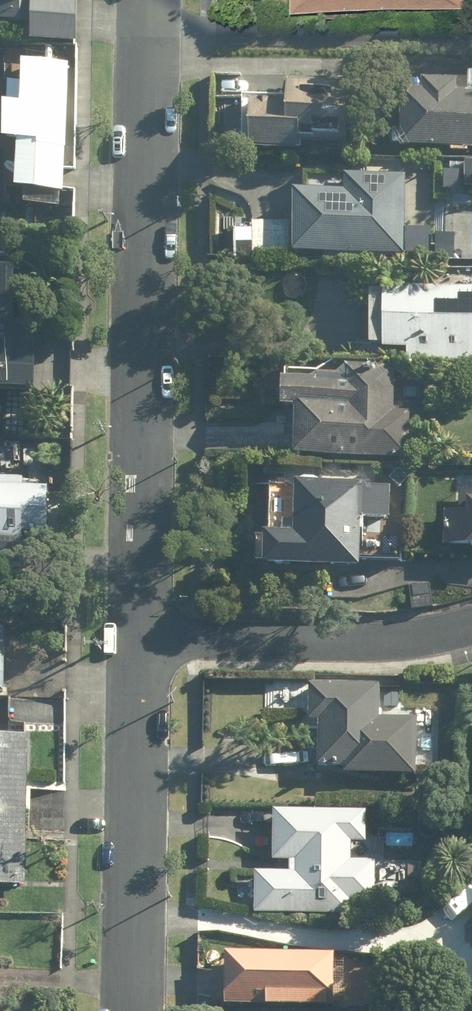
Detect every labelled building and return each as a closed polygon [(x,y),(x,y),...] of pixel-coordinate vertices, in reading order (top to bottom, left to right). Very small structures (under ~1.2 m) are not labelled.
[(18,49),(19,29),(31,29),(31,43),(76,44),(78,0),(0,0),(0,48),(18,49)] [(59,148),(59,128),(67,128),(67,91),(62,91),(62,69),(22,69),(22,112),(3,112),(3,148),(17,148),(17,195),(66,195),(67,148),(59,148)] [(471,150),(471,76),(432,76),(432,86),(398,86),(398,150),(448,150),(448,155),(466,155),(466,150),(471,150)] [(348,144),(349,87),(287,86),(286,103),(249,102),(248,152),(305,153),(305,143),(348,144)] [(345,194),(296,193),(295,255),(407,257),(409,177),(345,176),(345,194)] [(0,278),(0,396),(35,397),(36,332),(15,331),(16,279),(0,278)] [(370,289),(370,354),(408,354),(408,364),(471,364),(471,288),(370,289)] [(294,459),(411,461),(411,413),(396,413),(397,368),(349,368),(336,380),(316,380),(316,383),(282,383),(282,413),(295,413),(294,459)] [(0,480),(0,583),(23,584),(24,537),(49,537),(50,481),(0,480)] [(264,536),(263,571),(361,573),(362,523),(391,523),(391,485),(295,483),(294,537),(264,536)] [(471,553),(471,490),(461,489),(460,514),(445,514),(444,551),(471,553)] [(382,683),(308,681),(307,729),(317,729),(316,769),(343,769),(343,775),(417,777),(419,717),(381,716),(382,683)] [(29,888),(31,738),(0,738),(0,887),(29,888)] [(255,870),(254,915),(352,916),(352,903),(377,903),(377,861),(350,861),(350,844),(367,845),(368,812),(273,810),(273,861),(288,861),(288,870),(255,870)] [(335,956),(224,952),(222,1004),(333,1008),(335,956)]
